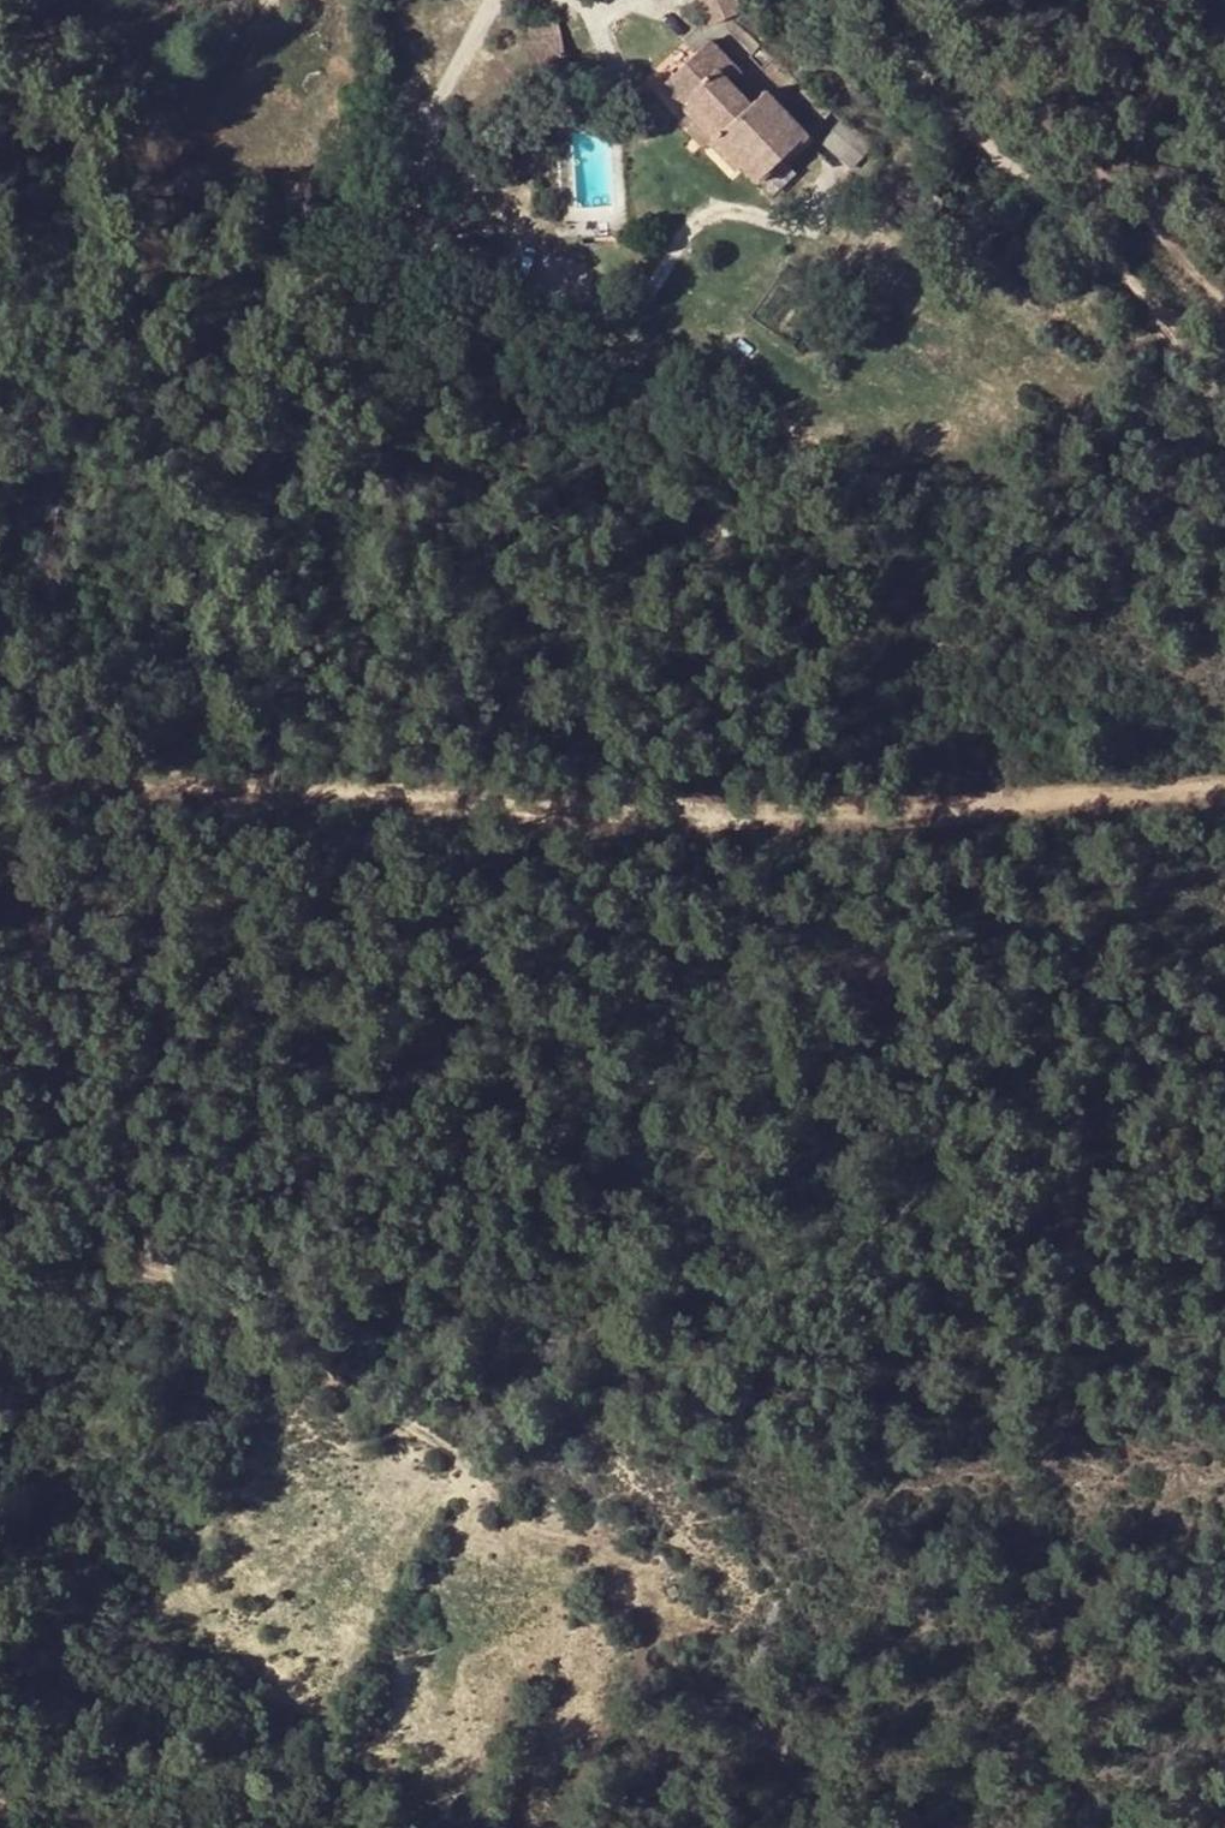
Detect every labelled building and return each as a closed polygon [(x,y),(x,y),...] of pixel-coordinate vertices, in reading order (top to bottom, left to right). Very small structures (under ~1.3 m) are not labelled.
[(756,82),(723,50),(674,98),(722,146),(715,153),(746,185),(752,179),(770,197),(826,145),(785,100),(768,115),(746,91),(756,82)] [(887,153),(861,125),(835,151),(861,178),(887,153)]
